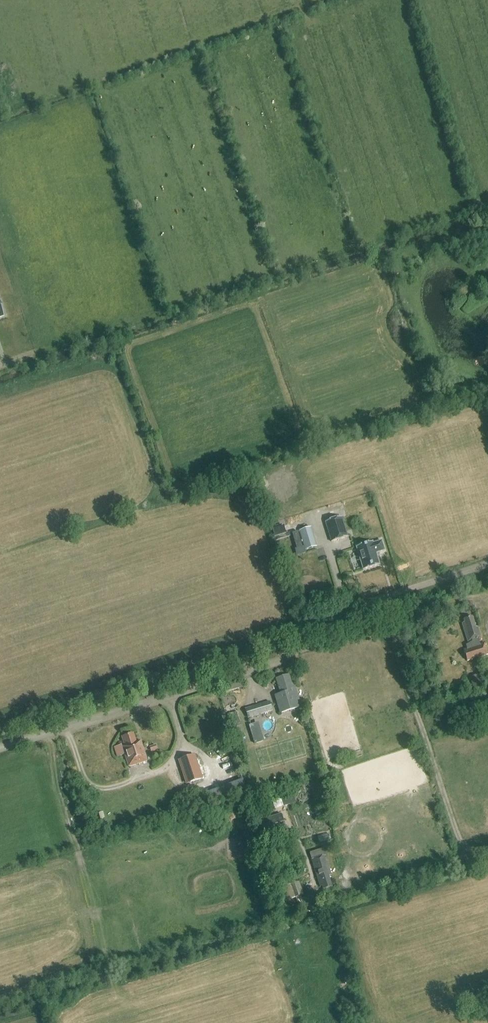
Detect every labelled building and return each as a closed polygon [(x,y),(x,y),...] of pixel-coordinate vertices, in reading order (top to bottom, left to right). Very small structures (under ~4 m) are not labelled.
[(331,542),(348,537),(341,517),(325,522),(331,542)] [(316,546),(311,527),(299,530),(305,550),(316,546)] [(304,546),(299,530),(292,532),(297,548),(304,546)] [(356,547),(363,569),(379,565),(376,553),(384,550),(381,541),(373,543),(372,542),(356,547)] [(487,654),(487,650),(485,642),(480,644),(479,638),(482,637),(478,626),(476,627),(473,617),(464,619),(465,622),(463,623),(469,642),(473,640),(473,641),(467,645),(468,648),(465,649),(468,661),(487,654)] [(297,700),(299,700),(295,686),(293,687),(289,675),(276,679),(281,694),(275,695),(280,713),(299,707),(297,700)] [(483,688),(479,675),(471,677),(474,691),(483,688)] [(248,717),(264,713),(265,716),(272,714),(271,711),(273,710),(270,701),(245,709),(248,717)] [(264,741),(259,723),(249,726),(255,744),(264,741)] [(147,761),(141,741),(136,742),(133,734),(123,737),(125,746),(122,747),(129,766),(147,761)] [(202,778),(194,755),(179,760),(187,783),(202,778)] [(243,781),(203,795),(207,807),(228,799),(247,792),(243,781)] [(296,803),(294,795),(281,799),(283,807),(296,803)] [(287,830),(281,813),(258,821),(264,838),(287,830)] [(331,840),(329,834),(317,837),(319,843),(331,840)] [(323,848),(310,852),(320,886),(323,885),(324,888),(332,886),(328,875),(331,874),(323,848)] [(303,895),(299,881),(289,884),(293,898),(303,895)]
